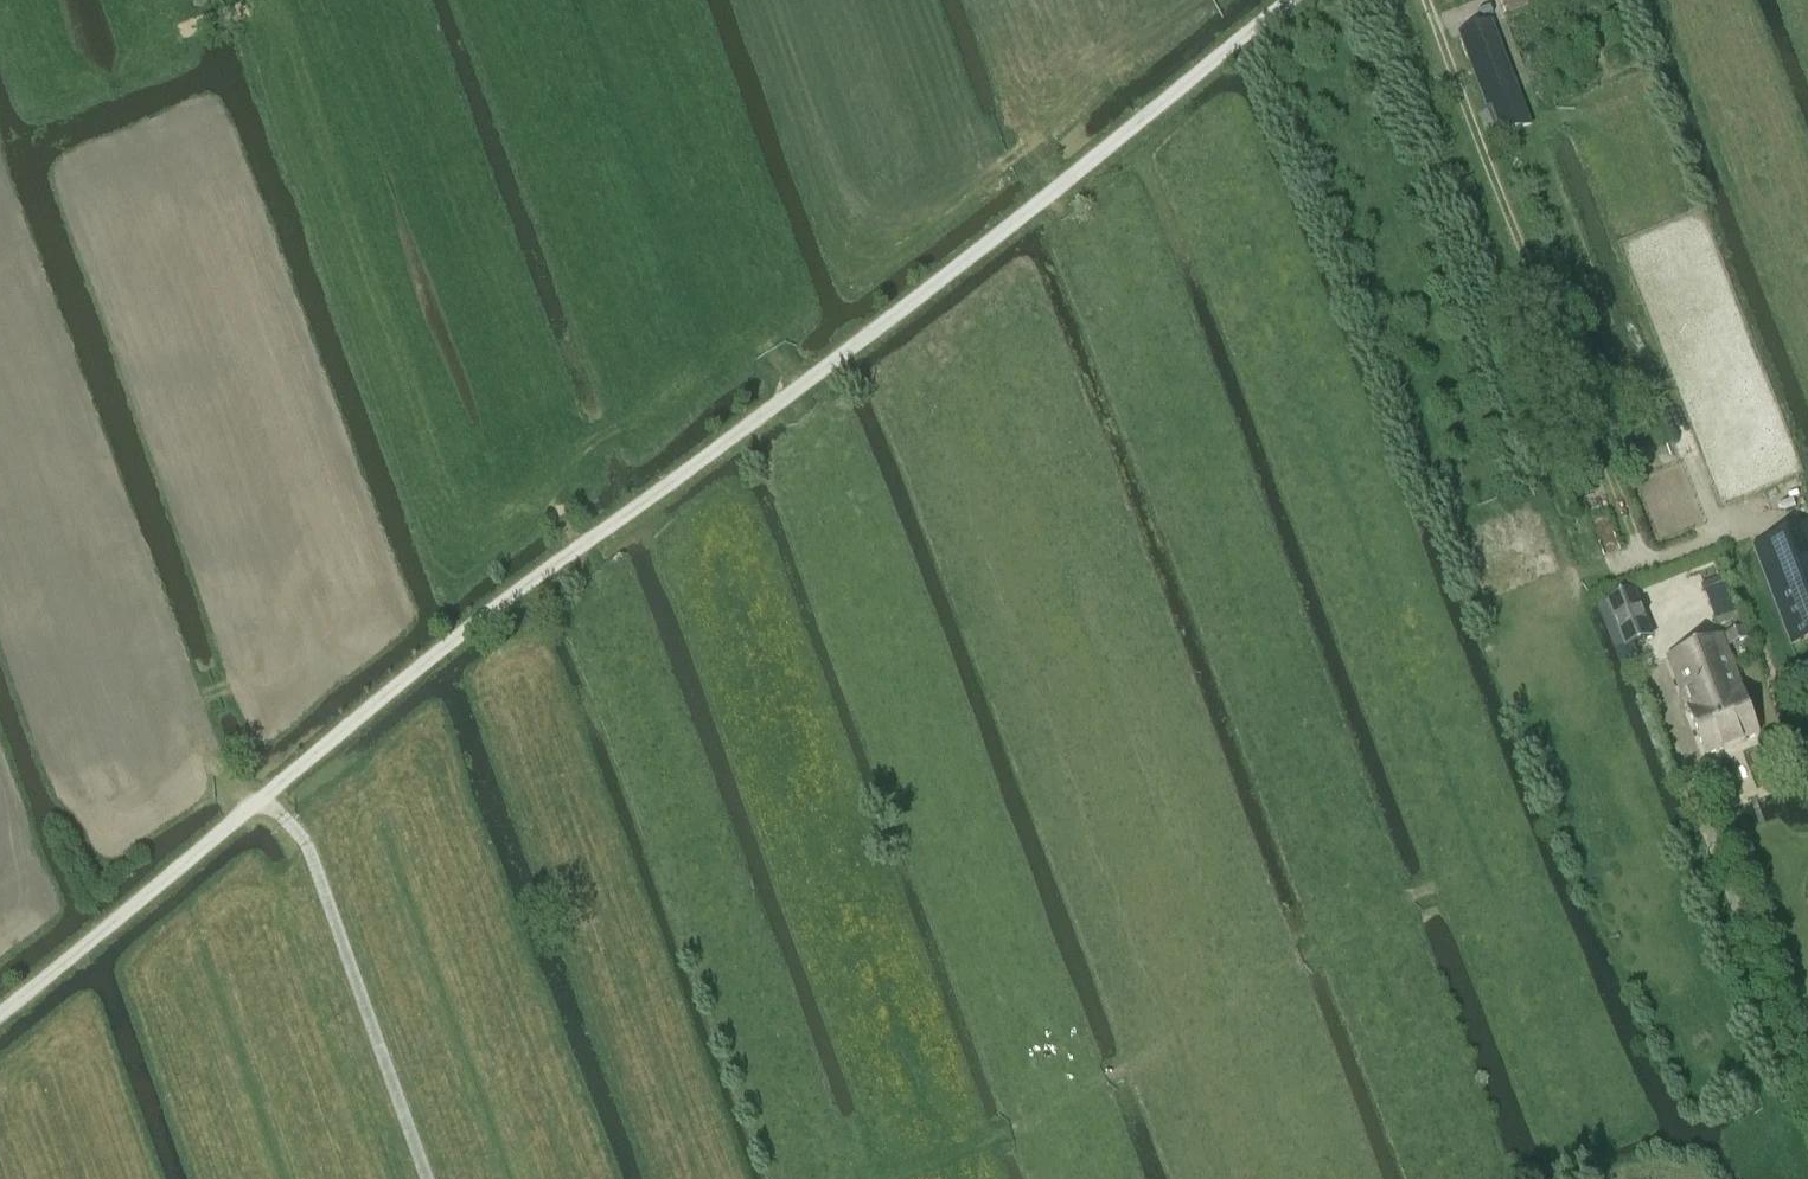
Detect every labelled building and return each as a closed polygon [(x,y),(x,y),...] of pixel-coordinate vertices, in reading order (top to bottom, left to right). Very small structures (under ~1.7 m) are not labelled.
[(1511,17),(1543,4),(1542,0),(1504,0),(1511,17)] [(1485,100),(1513,89),(1488,23),(1460,34),(1485,100)] [(1753,547),(1792,646),(1807,640),(1807,526),(1753,547)] [(1624,649),(1654,637),(1636,590),(1606,602),(1624,649)] [(1743,630),(1725,637),(1729,647),(1747,640),(1743,630)] [(1706,758),(1760,738),(1721,638),(1668,659),(1706,758)]
